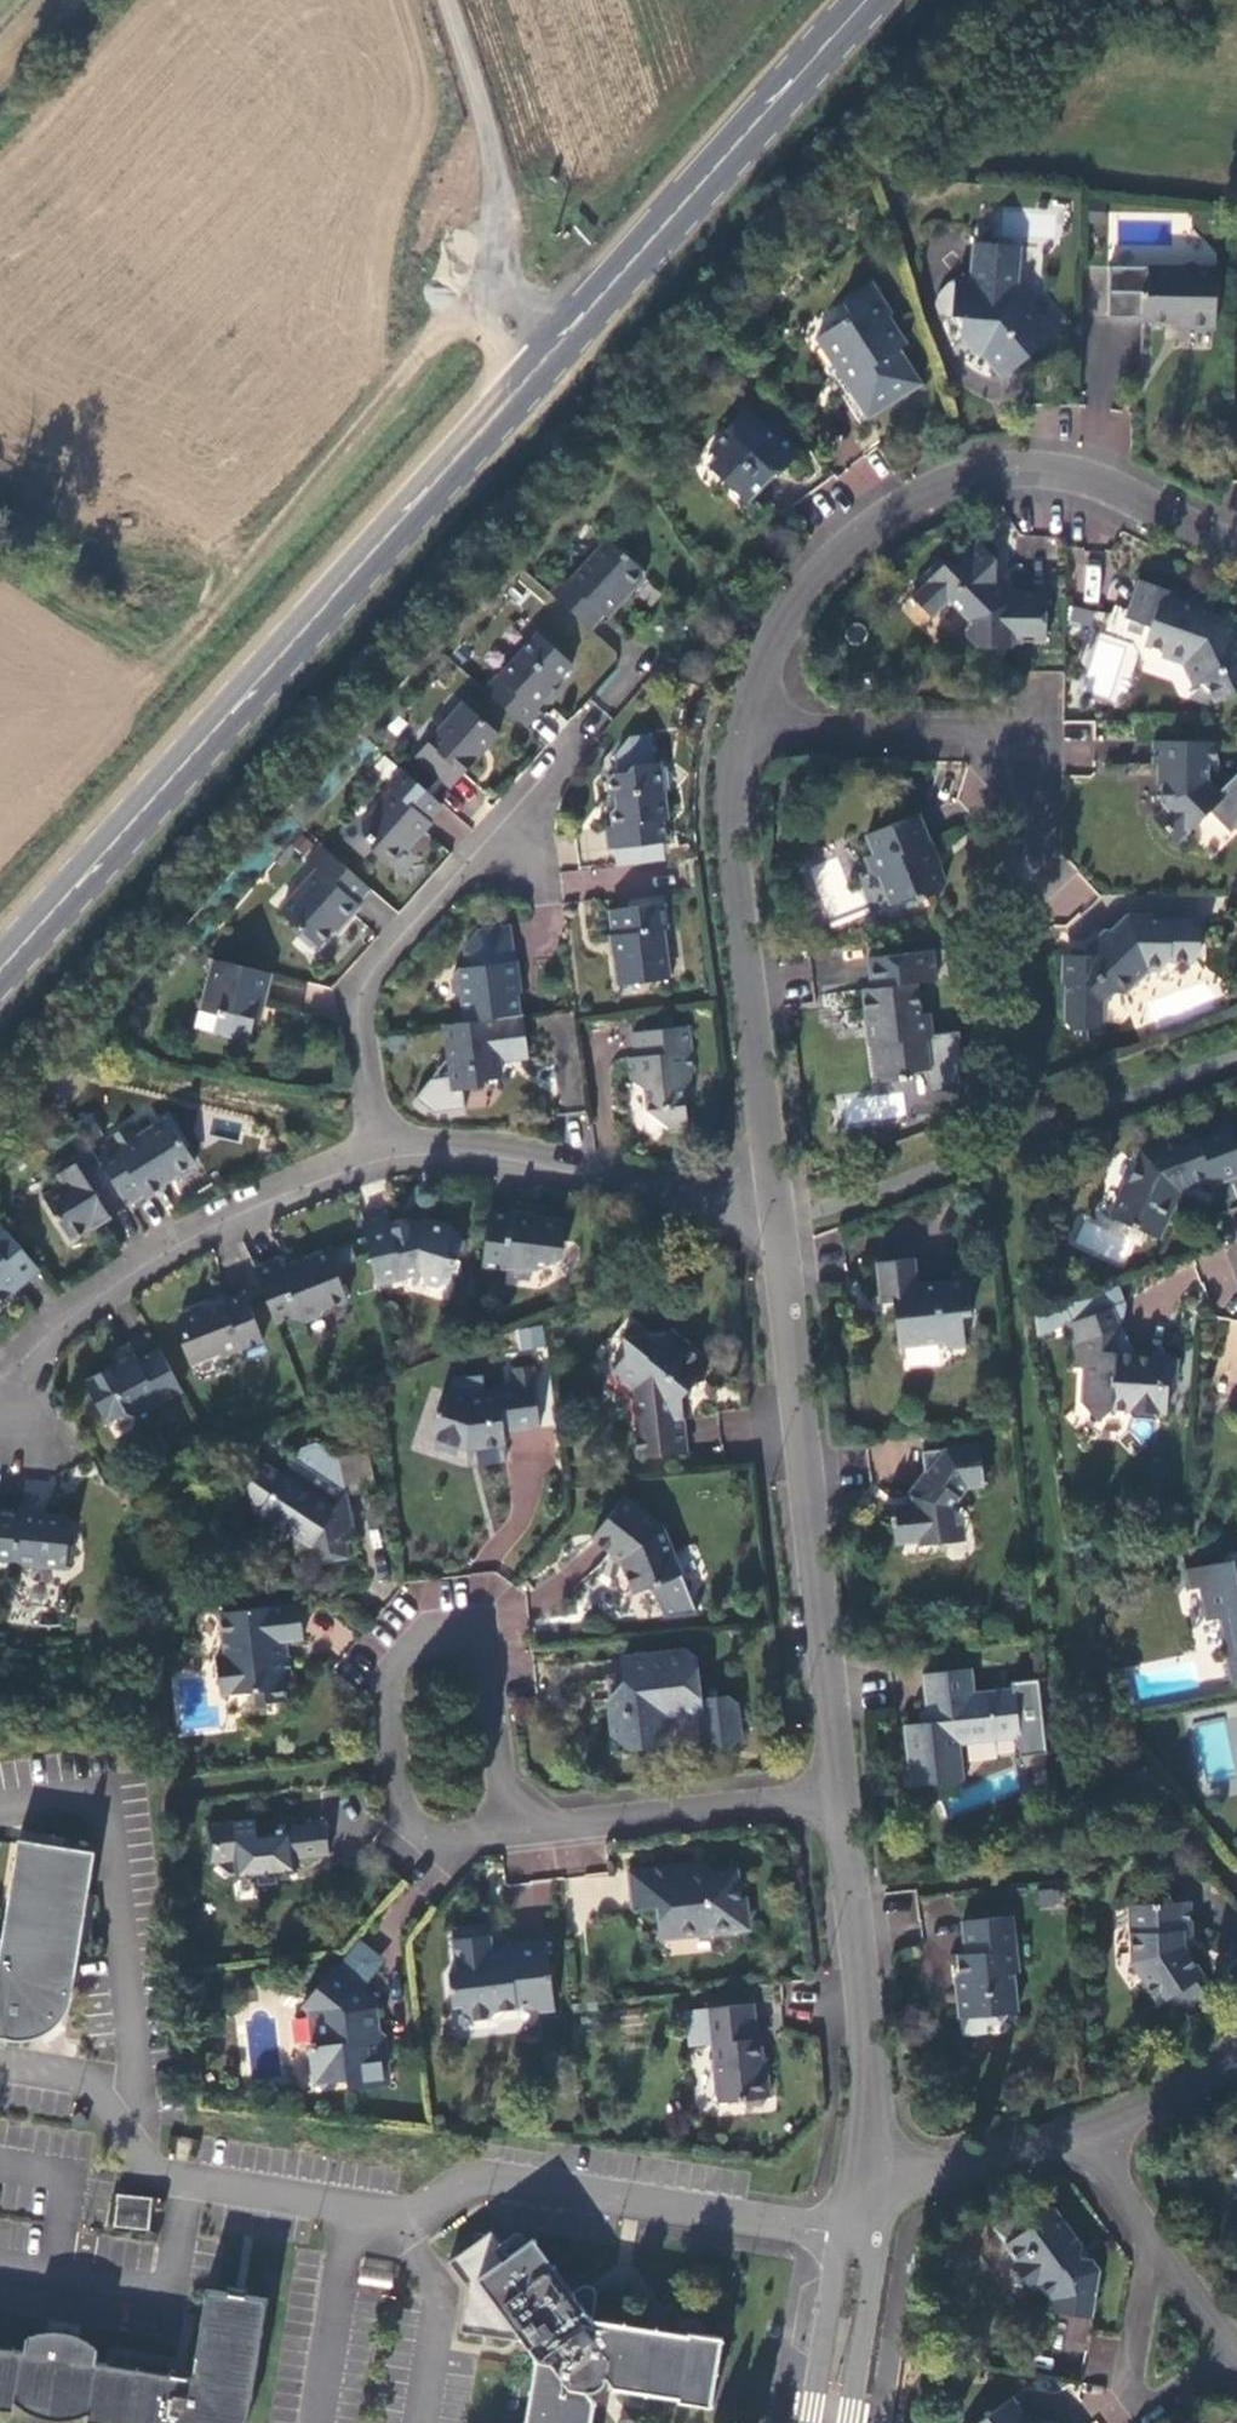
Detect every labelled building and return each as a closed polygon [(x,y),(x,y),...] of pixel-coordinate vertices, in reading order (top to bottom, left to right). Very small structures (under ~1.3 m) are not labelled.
[(1020,285),(1023,246),(980,241),(976,281),(960,280),(956,314),(966,316),(965,337),(976,351),(988,351),(1007,374),(1058,333),(1020,285)] [(1220,328),(1221,268),(1152,266),(1153,291),(1147,291),(1146,321),(1188,323),(1188,328),(1220,328)] [(896,311),(877,279),(850,295),(848,296),(847,298),(847,300),(848,302),(854,311),(820,335),(840,365),(844,364),(857,387),(855,389),(870,415),(924,382),(904,348),(910,342),(893,313),(896,311)] [(713,448),(718,453),(728,462),(728,480),(748,499),(777,469),(780,473),(801,451),(781,434),(779,436),(747,406),(729,425),(731,428),(713,448)] [(728,462),(718,453),(710,464),(728,480),(728,462)] [(1016,592),(1016,584),(999,584),(999,565),(999,556),(982,540),(966,553),(965,561),(947,561),(945,557),(928,572),(931,577),(914,594),(936,615),(954,601),(963,608),(971,608),(970,626),(963,634),(978,648),(1015,650),(1016,643),(1049,644),(1050,593),(1016,592)] [(563,580),(548,596),(589,632),(603,618),(606,621),(622,604),(618,601),(626,592),(632,592),(643,581),(642,574),(606,541),(568,584),(563,580)] [(999,584),(1016,584),(999,565),(999,584)] [(1084,565),(1085,591),(1100,590),(1099,565),(1084,565)] [(1143,577),(1127,618),(1151,628),(1147,643),(1165,650),(1164,655),(1185,662),(1196,685),(1207,681),(1218,701),(1236,692),(1236,626),(1230,611),(1224,614),(1177,598),(1180,590),(1143,577)] [(1069,627),(1090,629),(1092,609),(1070,608),(1069,627)] [(497,678),(484,694),(526,731),(538,714),(537,711),(550,696),(548,694),(556,685),(572,666),(536,638),(499,679),(497,678)] [(548,694),(550,696),(552,699),(560,689),(556,685),(548,694)] [(410,756),(439,781),(451,767),(457,772),(493,732),(458,701),(410,756)] [(619,767),(650,764),(648,736),(616,738),(619,767)] [(1156,740),(1155,765),(1163,766),(1163,802),(1166,807),(1157,817),(1179,841),(1211,811),(1232,833),(1236,828),(1236,776),(1220,790),(1209,777),(1210,766),(1219,767),(1220,742),(1156,740)] [(602,830),(605,852),(662,845),(660,824),(662,824),(662,805),(657,765),(630,768),(625,775),(610,777),(604,784),(606,795),(613,800),(613,808),(608,814),(610,829),(602,830)] [(451,767),(439,781),(446,787),(457,772),(451,767)] [(443,810),(402,773),(392,784),(393,793),(364,827),(364,840),(372,846),(373,855),(391,869),(413,841),(418,845),(433,827),(430,824),(443,810)] [(918,813),(867,833),(874,851),(869,854),(875,872),(883,877),(893,901),(922,891),(931,894),(941,890),(946,880),(939,865),(933,862),(931,853),(933,852),(918,813)] [(371,893),(321,848),(308,865),(318,876),(283,920),(300,933),(300,942),(310,952),(321,952),(342,927),(346,929),(361,910),(360,907),(371,893)] [(612,912),(615,936),(616,942),(617,956),(615,958),(617,982),(642,979),(650,985),(668,980),(663,933),(668,932),(663,898),(629,903),(629,908),(612,912)] [(1152,913),(1129,912),(1083,955),(1063,953),(1061,983),(1064,983),(1064,1018),(1070,1026),(1091,1027),(1098,1022),(1100,992),(1121,993),(1147,968),(1159,968),(1168,959),(1193,959),(1200,954),(1201,925),(1195,917),(1154,916),(1152,913)] [(480,934),(466,953),(511,947),(509,929),(480,934)] [(616,942),(615,936),(600,938),(601,945),(616,942)] [(467,1025),(519,1019),(516,988),(519,983),(516,964),(514,964),(511,947),(466,953),(468,971),(459,972),(454,979),(457,996),(464,1002),(467,1025)] [(930,1011),(920,1012),(917,980),(937,978),(933,948),(868,956),(871,986),(862,987),(866,1017),(872,1017),(875,1041),(871,1041),(876,1077),(882,1080),(907,1078),(913,1071),(930,1070),(928,1043),(933,1036),(930,1011)] [(273,978),(214,964),(198,1032),(214,1036),(216,1039),(250,1047),(255,1024),(259,1009),(265,1010),(273,978)] [(618,988),(650,985),(642,979),(617,982),(618,988)] [(259,1009),(255,1024),(263,1025),(265,1010),(259,1009)] [(526,1048),(523,1018),(519,1019),(467,1025),(447,1028),(453,1079),(432,1081),(416,1101),(434,1115),(463,1113),(462,1092),(480,1091),(488,1082),(503,1080),(501,1063),(503,1063),(509,1050),(526,1048)] [(688,1028),(634,1035),(636,1059),(629,1061),(632,1080),(646,1093),(648,1114),(670,1131),(689,1128),(686,1102),(691,1092),(685,1087),(688,1083),(687,1075),(694,1074),(688,1028)] [(529,1061),(526,1048),(509,1050),(503,1063),(529,1061)] [(1145,1150),(1114,1216),(1158,1237),(1164,1221),(1173,1219),(1176,1208),(1171,1193),(1214,1178),(1215,1182),(1236,1175),(1236,1144),(1228,1120),(1145,1150)] [(129,1209),(130,1210),(147,1200),(149,1202),(167,1191),(166,1187),(174,1183),(184,1184),(197,1176),(198,1165),(172,1124),(139,1143),(131,1130),(93,1153),(129,1209)] [(129,1209),(93,1153),(91,1150),(75,1161),(79,1168),(59,1181),(65,1191),(47,1202),(74,1244),(129,1209)] [(566,1225),(490,1214),(483,1268),(507,1271),(507,1269),(525,1272),(530,1269),(543,1271),(553,1263),(556,1249),(563,1244),(566,1225)] [(379,1284),(465,1250),(466,1246),(460,1235),(424,1225),(422,1230),(412,1226),(393,1230),(390,1218),(364,1223),(379,1284)] [(0,1225),(0,1299),(5,1295),(10,1301),(42,1274),(0,1225)] [(562,1258),(563,1244),(556,1249),(553,1263),(562,1258)] [(462,1261),(465,1250),(379,1284),(381,1291),(406,1285),(406,1282),(427,1278),(429,1282),(451,1289),(456,1287),(463,1266),(462,1261)] [(291,1258),(255,1273),(276,1324),(347,1297),(341,1282),(343,1272),(335,1254),(314,1262),(315,1265),(296,1272),(291,1258)] [(917,1256),(880,1260),(886,1296),(895,1296),(901,1352),(906,1353),(905,1341),(944,1338),(951,1344),(966,1342),(964,1314),(973,1312),(969,1277),(921,1281),(917,1256)] [(276,1324),(277,1327),(294,1320),(307,1326),(323,1320),(326,1312),(349,1303),(347,1297),(276,1324)] [(173,1323),(187,1359),(254,1333),(249,1322),(255,1320),(246,1299),(216,1310),(211,1308),(173,1323)] [(1113,1304),(1068,1322),(1074,1341),(1074,1362),(1086,1363),(1086,1378),(1093,1386),(1079,1400),(1098,1421),(1117,1407),(1133,1408),(1138,1416),(1155,1417),(1161,1414),(1162,1410),(1167,1410),(1169,1390),(1177,1383),(1178,1360),(1171,1360),(1167,1352),(1155,1351),(1154,1358),(1136,1358),(1136,1355),(1117,1355),(1118,1327),(1121,1325),(1113,1304)] [(519,1351),(545,1348),(542,1325),(516,1328),(519,1351)] [(672,1333),(670,1336),(659,1349),(647,1339),(632,1329),(625,1338),(626,1360),(615,1372),(635,1391),(638,1429),(634,1436),(636,1462),(686,1457),(681,1398),(688,1386),(703,1385),(701,1356),(672,1333)] [(659,1349),(670,1336),(668,1335),(665,1333),(655,1331),(650,1333),(647,1339),(659,1349)] [(254,1333),(187,1359),(192,1369),(211,1361),(212,1362),(220,1359),(222,1354),(228,1351),(230,1354),(233,1358),(256,1349),(258,1343),(254,1333)] [(87,1385),(93,1396),(168,1366),(161,1353),(141,1365),(123,1374),(120,1367),(87,1385)] [(138,1358),(120,1367),(123,1374),(141,1365),(138,1358)] [(168,1366),(93,1396),(109,1426),(129,1416),(141,1418),(185,1394),(168,1366)] [(532,1367),(519,1369),(520,1379),(521,1385),(496,1389),(496,1391),(478,1394),(479,1399),(472,1399),(471,1401),(442,1392),(428,1437),(436,1440),(435,1443),(437,1449),(452,1454),(457,1452),(458,1448),(463,1449),(466,1451),(505,1447),(504,1433),(538,1429),(532,1367)] [(983,1441),(926,1448),(927,1464),(932,1469),(929,1474),(924,1473),(917,1482),(919,1485),(913,1494),(915,1502),(892,1505),(893,1511),(890,1512),(890,1522),(894,1522),(897,1540),(921,1536),(923,1543),(956,1539),(954,1509),(973,1482),(987,1481),(983,1441)] [(358,1544),(343,1464),(319,1449),(304,1453),(285,1480),(265,1468),(251,1490),(254,1510),(264,1517),(268,1533),(280,1542),(291,1540),(295,1534),(304,1538),(307,1555),(317,1553),(321,1569),(352,1562),(349,1545),(358,1544)] [(662,1529),(623,1498),(591,1540),(619,1561),(634,1594),(682,1575),(662,1529)] [(45,1570),(39,1520),(0,1516),(0,1572),(20,1574),(21,1567),(45,1570)] [(39,1520),(45,1570),(70,1572),(70,1556),(65,1547),(67,1523),(39,1520)] [(74,1524),(67,1523),(65,1547),(70,1556),(74,1524)] [(1208,1572),(1211,1586),(1206,1587),(1212,1618),(1224,1617),(1231,1650),(1226,1652),(1227,1655),(1233,1654),(1236,1677),(1234,1678),(1235,1680),(1236,1680),(1236,1559),(1206,1566),(1208,1572)] [(1211,1586),(1208,1572),(1188,1577),(1190,1590),(1206,1587),(1211,1586)] [(301,1606),(222,1616),(226,1660),(217,1661),(221,1698),(256,1696),(258,1707),(287,1704),(285,1679),(293,1678),(290,1659),(283,1659),(281,1644),(304,1641),(301,1606)] [(686,1651),(625,1657),(627,1679),(636,1679),(638,1687),(618,1690),(611,1700),(615,1732),(623,1738),(660,1735),(668,1727),(667,1718),(701,1716),(704,1741),(709,1746),(733,1744),(740,1734),(736,1704),(729,1698),(700,1700),(696,1659),(686,1651)] [(965,1668),(926,1672),(931,1719),(907,1722),(912,1782),(968,1777),(964,1741),(1022,1735),(1016,1686),(969,1691),(965,1668)] [(257,1816),(210,1822),(214,1860),(217,1860),(230,1871),(237,1870),(238,1876),(257,1873),(259,1882),(278,1880),(278,1871),(298,1868),(297,1855),(330,1852),(327,1819),(291,1824),(291,1827),(259,1831),(257,1816)] [(98,1856),(21,1844),(2,1963),(0,1963),(0,2041),(8,2042),(8,2043),(14,2044),(20,2044),(25,2044),(31,2043),(36,2042),(41,2040),(47,2038),(52,2035),(57,2031),(61,2027),(65,2022),(69,2017),(72,2012),(74,2006),(75,2000),(76,1993),(98,1856)] [(739,1872),(706,1875),(706,1882),(695,1883),(693,1868),(693,1866),(634,1870),(630,1872),(636,1911),(656,1910),(660,1938),(685,1935),(686,1939),(745,1934),(739,1872)] [(706,1882),(706,1875),(704,1867),(693,1868),(695,1883),(706,1882)] [(1190,1896),(1132,1902),(1136,1957),(1164,2000),(1171,1995),(1181,2011),(1211,1992),(1199,1975),(1205,1969),(1185,1940),(1184,1927),(1193,1927),(1190,1896)] [(1014,1913),(963,1919),(966,1949),(959,1950),(962,1985),(958,1986),(961,2009),(979,2007),(986,2016),(1002,2014),(1007,2008),(1007,2005),(1018,2004),(1014,1968),(1019,1966),(1014,1913)] [(549,1942),(510,1945),(511,1951),(492,1953),(491,1946),(488,1928),(464,1930),(466,1940),(457,1941),(459,1973),(451,1975),(455,2007),(463,2007),(465,2016),(472,2022),(495,2019),(498,2013),(534,2009),(542,2014),(555,2012),(549,1942)] [(455,1932),(457,1941),(466,1940),(464,1930),(455,1932)] [(511,1951),(510,1945),(491,1946),(492,1953),(511,1951)] [(338,1968),(331,1969),(303,2007),(311,2006),(316,2044),(311,2046),(315,2083),(349,2080),(351,2088),(387,2084),(384,2055),(391,2044),(376,2033),(372,2007),(377,1999),(338,1968)] [(755,2006),(706,2010),(709,2046),(713,2046),(721,2103),(743,2102),(748,2105),(754,2107),(763,2107),(770,2099),(772,2100),(769,2073),(766,2073),(761,2040),(758,2038),(755,2006)] [(153,2234),(156,2202),(121,2198),(118,2230),(153,2234)] [(1096,2314),(1105,2267),(1096,2256),(1084,2253),(1085,2241),(1059,2206),(1037,2211),(1035,2222),(1011,2241),(1021,2257),(1018,2260),(1037,2284),(1044,2281),(1053,2293),(1051,2304),(1054,2308),(1096,2314)] [(726,2339),(692,2334),(692,2336),(691,2336),(682,2335),(683,2330),(674,2317),(661,2326),(661,2329),(660,2329),(659,2331),(658,2331),(595,2321),(593,2318),(587,2311),(597,2304),(587,2289),(578,2296),(577,2295),(576,2295),(575,2293),(537,2241),(513,2259),(493,2235),(453,2265),(471,2291),(464,2335),(482,2338),(509,2318),(512,2323),(527,2345),(532,2351),(540,2362),(538,2361),(528,2422),(596,2422),(598,2404),(590,2393),(595,2390),(609,2379),(617,2389),(617,2390),(682,2400),(681,2403),(715,2409),(726,2339)] [(19,2415),(20,2406),(24,2409),(28,2412),(32,2415),(36,2417),(40,2419),(45,2420),(50,2421),(54,2422),(59,2422),(61,2422),(70,2422),(73,2422),(78,2422),(83,2421),(88,2419),(92,2417),(91,2422),(252,2422),(271,2302),(210,2293),(197,2381),(186,2380),(159,2375),(131,2371),(100,2366),(102,2351),(98,2348),(94,2345),(90,2343),(86,2340),(82,2338),(77,2337),(73,2336),(68,2335),(63,2334),(59,2334),(54,2334),(49,2335),(44,2335),(40,2336),(35,2338),(31,2340),(28,2355),(17,2353),(0,2350),(0,2412),(19,2415)] [(1063,2350),(1088,2352),(1091,2319),(1067,2317),(1063,2350)] [(532,2351),(527,2345),(520,2349),(524,2354),(528,2354),(532,2351)] [(978,2422),(1036,2422),(1021,2402),(1026,2398),(1024,2395),(1020,2393),(978,2422)]
